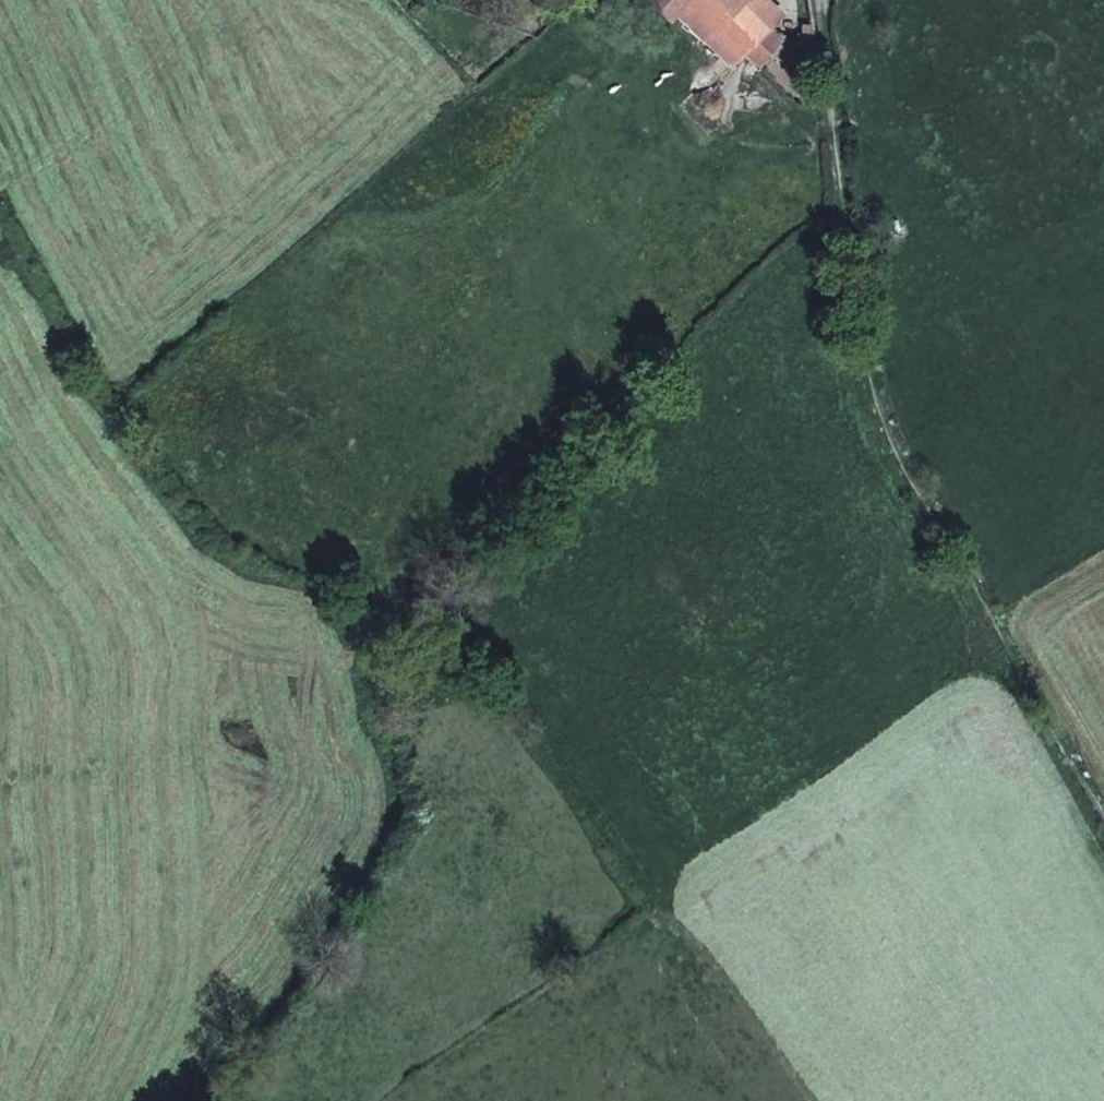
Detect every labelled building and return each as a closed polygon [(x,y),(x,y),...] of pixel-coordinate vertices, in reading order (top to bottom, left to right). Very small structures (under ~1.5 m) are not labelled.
[(683,0),(644,0),(666,19),(673,11),(683,0)] [(728,12),(726,14),(712,0),(683,0),(673,11),(730,65),(743,52),(756,40),(728,12)] [(726,14),(728,12),(742,0),(712,0),(726,14)] [(765,0),(742,0),(728,12),(756,40),(767,27),(779,14),(765,0)] [(814,38),(813,25),(801,25),(802,36),(814,38)] [(758,65),(781,40),(767,27),(756,40),(743,52),(758,65)]
